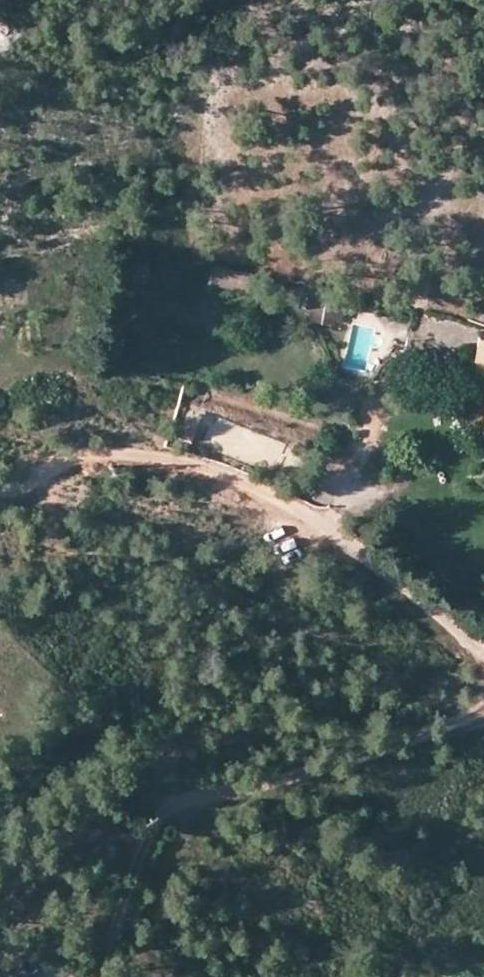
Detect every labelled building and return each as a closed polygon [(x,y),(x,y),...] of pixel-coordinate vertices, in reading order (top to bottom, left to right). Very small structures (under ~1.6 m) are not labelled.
[(253,273),(213,265),(209,285),(249,293),(253,273)] [(346,299),(313,292),(307,318),(333,324),(335,318),(342,320),(346,299)] [(476,337),(472,364),(483,366),(483,339),(476,337)]
